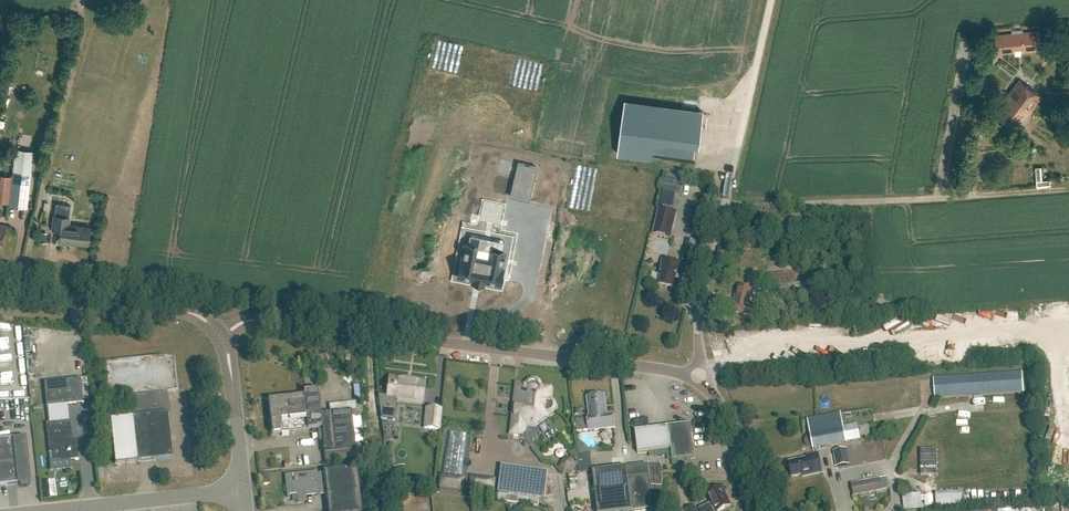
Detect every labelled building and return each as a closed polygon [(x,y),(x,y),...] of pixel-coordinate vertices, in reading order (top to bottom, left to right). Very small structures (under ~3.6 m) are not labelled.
[(1025,47),(1025,50),(1042,49),(1040,31),(996,35),(997,52),(997,53),(1012,52),(1014,51),(1014,48),(1025,47)] [(1019,80),(1008,96),(1030,113),(1042,98),(1019,80)] [(1029,115),(1030,113),(1008,96),(1006,98),(1008,100),(998,114),(1017,128),(1028,114),(1029,115)] [(618,153),(695,164),(702,111),(625,100),(618,153)] [(25,207),(31,150),(17,148),(12,187),(3,186),(2,197),(11,198),(10,205),(25,207)] [(510,196),(528,200),(536,167),(518,162),(510,196)] [(1041,166),(1035,167),(1037,186),(1050,185),(1050,180),(1042,181),(1041,166)] [(677,212),(673,211),(677,195),(664,192),(660,208),(659,208),(653,235),(670,239),(677,212)] [(87,228),(68,225),(69,217),(70,205),(56,204),(52,231),(61,233),(60,241),(85,244),(87,228)] [(459,221),(481,225),(484,211),(461,207),(459,221)] [(465,244),(458,275),(473,278),(472,280),(483,283),(484,280),(498,283),(505,252),(491,249),(489,259),(476,257),(478,246),(465,244)] [(676,290),(682,264),(663,260),(659,276),(661,276),(659,286),(676,290)] [(823,277),(824,267),(816,266),(815,277),(823,277)] [(728,308),(731,309),(736,286),(733,285),(728,308)] [(735,301),(732,316),(755,321),(758,306),(748,304),(752,289),(739,286),(737,295),(736,301),(735,301)] [(829,292),(821,293),(822,302),(830,301),(829,292)] [(166,402),(165,391),(176,390),(173,359),(162,357),(106,363),(109,397),(130,396),(132,411),(127,412),(128,418),(111,420),(115,465),(137,462),(172,458),(167,408),(168,408),(168,402),(166,402)] [(935,399),(1024,393),(1022,373),(933,379),(935,399)] [(69,430),(71,429),(69,405),(83,403),(81,378),(44,382),(49,422),(46,423),(49,453),(59,452),(60,461),(78,459),(76,439),(70,440),(69,430)] [(422,403),(425,383),(391,378),(388,398),(422,403)] [(540,388),(540,385),(538,382),(536,381),(533,380),(530,382),(528,384),(527,386),(517,385),(516,399),(519,399),(518,404),(515,403),(512,434),(514,434),(519,435),(522,434),(524,431),(525,428),(525,425),(535,426),(547,417),(548,413),(550,413),(553,411),(555,409),(555,406),(554,403),(552,401),(549,400),(550,389),(540,388)] [(308,430),(322,428),(353,425),(352,411),(321,414),(318,389),(304,391),(304,396),(308,430)] [(589,431),(598,430),(615,428),(614,414),(607,415),(604,395),(587,397),(589,417),(587,417),(587,418),(575,419),(577,432),(589,430),(589,431)] [(272,434),(308,430),(304,396),(269,400),(272,434)] [(439,430),(442,410),(427,408),(424,428),(439,430)] [(808,419),(810,429),(814,449),(846,443),(846,440),(859,438),(857,425),(844,428),(841,413),(808,419)] [(648,429),(646,419),(634,420),(638,453),(671,449),(672,460),(695,458),(691,424),(648,429)] [(353,425),(322,428),(325,455),(356,451),(353,425)] [(384,427),(383,435),(394,436),(395,429),(384,427)] [(451,443),(445,443),(443,465),(459,466),(461,444),(469,444),(470,433),(452,431),(451,443)] [(31,482),(26,437),(0,440),(0,485),(17,484),(21,487),(28,486),(31,482)] [(581,442),(582,457),(594,455),(593,448),(589,449),(588,442),(581,442)] [(843,447),(830,450),(832,466),(846,464),(843,447)] [(803,477),(822,473),(818,453),(806,456),(807,458),(788,462),(792,477),(802,475),(803,477)] [(564,474),(573,472),(577,465),(571,458),(563,460),(559,467),(564,474)] [(661,464),(648,466),(648,465),(593,472),(598,510),(661,510),(663,475),(661,464)] [(358,467),(324,471),(324,472),(318,473),(318,471),(285,475),(288,496),(289,496),(289,495),(297,494),(298,502),(307,501),(306,494),(316,492),(316,495),(327,494),(328,510),(363,510),(358,467)] [(545,500),(548,473),(502,467),(499,494),(545,500)] [(473,474),(473,488),(497,489),(498,476),(473,474)] [(854,495),(889,488),(887,477),(852,483),(854,495)] [(464,481),(442,478),(440,493),(462,496),(464,481)] [(43,488),(44,499),(55,498),(54,487),(43,488)] [(731,506),(722,487),(708,494),(712,502),(699,509),(700,510),(720,510),(731,506)] [(957,491),(930,492),(931,506),(958,505),(957,491)] [(904,510),(922,509),(921,494),(903,495),(904,510)] [(929,494),(922,495),(922,505),(930,505),(929,494)]
